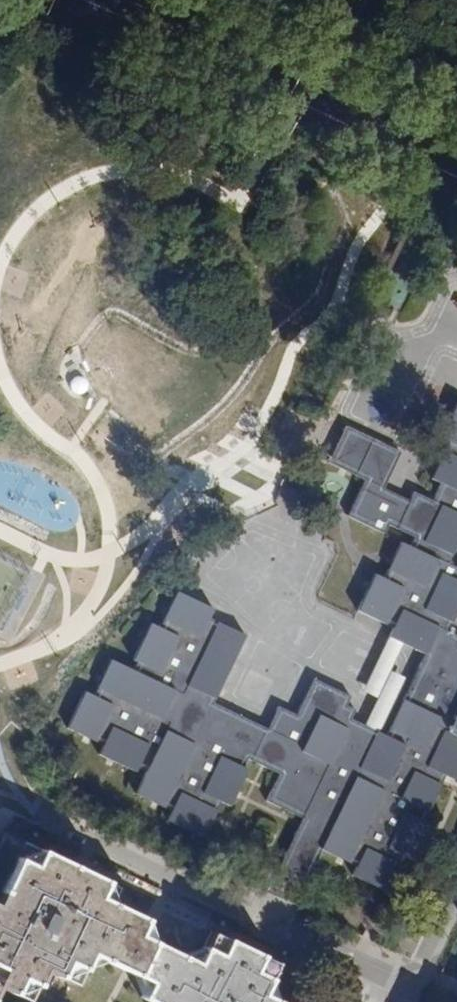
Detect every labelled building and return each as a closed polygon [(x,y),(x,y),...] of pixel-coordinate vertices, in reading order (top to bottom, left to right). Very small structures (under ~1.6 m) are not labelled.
[(439,440),(446,444),(430,480),(439,484),(433,498),(414,490),(410,498),(405,510),(356,486),(342,514),(380,531),(384,522),(405,533),(384,575),(377,572),(359,610),(394,626),(390,635),(426,653),(381,749),(336,727),(346,708),(337,704),(341,694),(304,677),(287,713),(277,709),(265,735),(210,709),(245,634),(210,618),(215,608),(178,591),(161,629),(152,625),(137,658),(140,660),(136,668),(109,656),(92,691),(83,688),(66,725),(101,742),(94,756),(132,774),(134,769),(143,774),(133,794),(169,811),(165,820),(202,837),(222,792),(234,798),(251,760),(247,758),(251,751),(279,765),(266,794),(322,819),(310,845),(344,862),(340,871),(379,889),(395,853),(405,858),(423,821),(419,820),(427,802),(432,804),(448,768),(456,773),(456,632),(448,628),(456,609),(456,404),(439,440)] [(410,498),(386,487),(401,452),(345,425),(327,464),(359,479),(356,486),(405,510),(410,498)] [(310,845),(322,819),(295,807),(257,887),(284,901),(310,845)] [(121,888),(5,832),(0,843),(0,850),(16,858),(0,892),(0,988),(28,1001),(43,971),(75,987),(91,954),(147,982),(140,995),(155,1001),(281,1001),(263,993),(248,986),(255,970),(239,962),(245,948),(213,932),(198,963),(138,935),(122,927),(129,911),(114,903),(121,888)] [(122,927),(138,935),(145,919),(129,911),(122,927)] [(239,962),(255,970),(248,986),(263,993),(277,964),(245,948),(239,962)]
